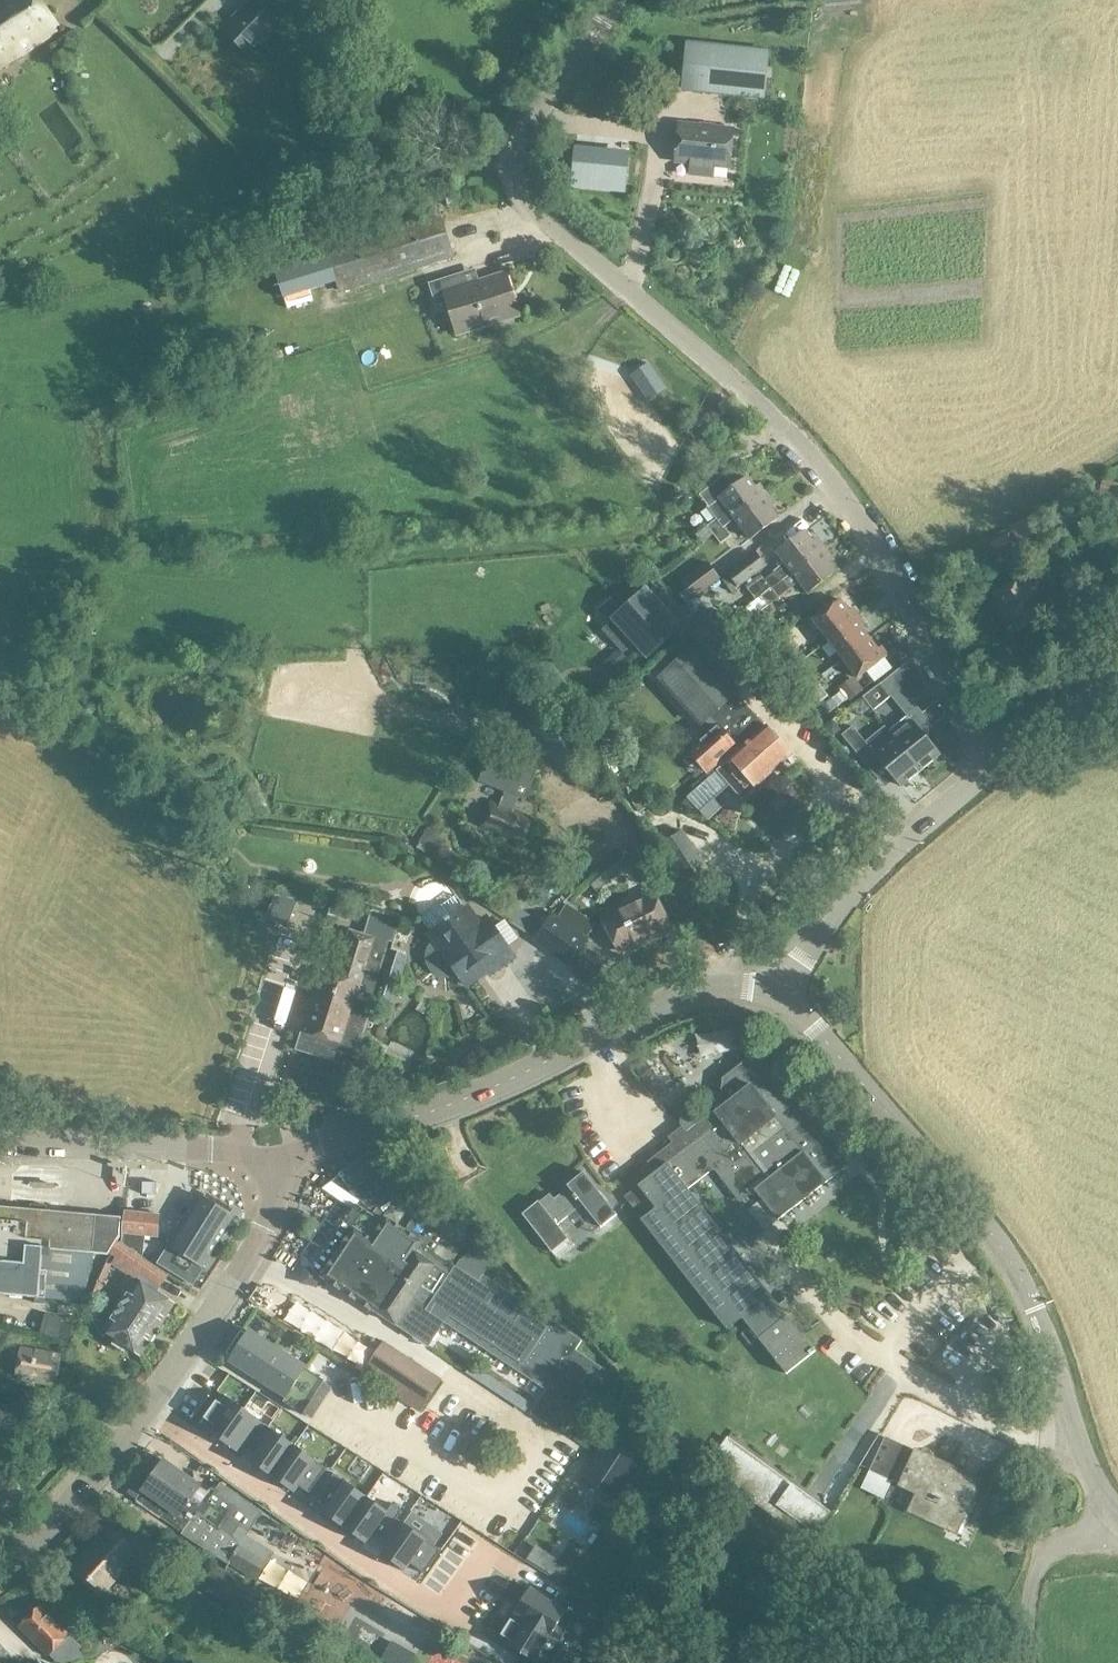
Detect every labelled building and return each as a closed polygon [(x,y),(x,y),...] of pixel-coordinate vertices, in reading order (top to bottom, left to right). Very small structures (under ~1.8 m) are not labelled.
[(62,29),(44,0),(4,0),(0,2),(0,68),(62,29)] [(251,60),(283,27),(255,0),(251,0),(221,31),(251,60)] [(770,53),(717,48),(690,45),(685,89),(712,92),(765,98),(770,53)] [(589,143),(599,126),(588,119),(577,136),(589,143)] [(731,168),(734,130),(682,124),(678,162),(731,168)] [(572,187),(625,192),(628,159),(575,154),(572,187)] [(273,262),(285,299),(337,283),(341,295),(457,259),(441,210),(273,262)] [(434,300),(446,296),(459,336),(520,317),(507,273),(480,281),(476,269),(429,283),(434,300)] [(651,363),(631,375),(649,402),(668,388),(651,363)] [(726,528),(736,520),(769,495),(762,486),(758,490),(748,478),(735,488),(726,476),(700,495),(718,519),(719,519),(726,528)] [(1103,481),(1099,496),(1114,500),(1117,486),(1117,485),(1103,481)] [(775,503),(769,495),(736,520),(752,540),(780,518),(771,507),(775,503)] [(715,536),(726,528),(719,519),(718,519),(708,527),(715,536)] [(732,537),(726,528),(715,536),(722,545),(732,537)] [(777,573),(783,581),(826,549),(819,540),(815,543),(806,532),(779,553),(787,564),(776,572),(777,573)] [(790,591),(801,583),(809,594),(837,573),(828,561),(833,558),(826,549),(783,581),(790,590),(790,591)] [(732,574),(742,586),(765,568),(767,567),(757,554),(755,556),(732,574)] [(721,580),(720,578),(709,563),(681,584),(694,601),(721,580)] [(773,589),(783,581),(777,573),(766,581),(773,589)] [(790,590),(783,581),(773,589),(763,597),(769,606),(779,598),(790,590)] [(634,603),(624,592),(602,611),(617,628),(620,625),(647,657),(680,629),(647,592),(634,603)] [(830,641),(860,618),(854,610),(851,612),(842,601),(815,621),(830,641)] [(762,613),(734,634),(750,655),(778,634),(762,613)] [(830,641),(844,660),(871,639),(863,629),(866,626),(860,618),(830,641)] [(871,639),(844,660),(859,679),(889,656),(883,648),(880,650),(871,639)] [(702,724),(736,695),(696,649),(662,679),(702,724)] [(809,668),(798,653),(777,669),(789,684),(809,668)] [(913,722),(920,731),(930,722),(891,677),(880,686),(907,717),(912,723),(913,722)] [(842,692),(847,699),(849,702),(863,690),(853,678),(839,689),(842,692)] [(766,729),(736,695),(702,724),(712,736),(720,729),(736,747),(741,752),(766,729)] [(931,723),(953,717),(949,702),(927,707),(931,723)] [(889,732),(894,738),(922,772),(941,756),(920,731),(913,722),(912,723),(907,717),(889,732)] [(903,787),(922,772),(894,738),(875,754),(854,728),(843,737),(877,778),(888,769),(903,787)] [(691,755),(708,773),(736,747),(720,729),(712,736),(691,755)] [(732,760),(719,772),(743,799),(756,787),(757,788),(791,757),(767,729),(766,729),(741,752),(732,760)] [(514,813),(520,797),(526,800),(536,773),(492,756),(481,782),(506,792),(500,807),(493,804),(484,826),(525,843),(534,821),(514,813)] [(771,780),(757,792),(766,803),(781,792),(771,780)] [(719,795),(727,808),(739,801),(731,787),(719,795)] [(663,847),(693,892),(713,879),(684,834),(663,847)] [(412,885),(420,905),(438,898),(430,878),(412,885)] [(288,930),(301,902),(278,897),(268,917),(288,930)] [(621,952),(670,928),(655,899),(606,923),(621,952)] [(454,977),(459,975),(467,986),(488,971),(491,975),(515,958),(488,919),(478,926),(466,909),(451,920),(450,918),(446,921),(447,922),(432,933),(437,941),(432,945),(429,949),(428,953),(427,957),(427,962),(428,966),(431,970),(434,973),(437,976),(441,978),(446,978),(450,978),(454,977)] [(400,924),(372,915),(368,927),(396,936),(400,924)] [(553,917),(536,941),(571,965),(587,941),(553,917)] [(303,1032),(344,1045),(358,999),(370,1002),(374,990),(361,986),(369,962),(382,965),(388,943),(352,931),(344,956),(343,956),(336,977),(322,973),(303,1032)] [(390,951),(374,998),(395,1004),(409,957),(390,951)] [(823,1134),(817,1133),(791,1100),(791,1094),(765,1060),(745,1058),(720,1078),(718,1097),(725,1107),(717,1113),(715,1110),(687,1132),(685,1130),(671,1140),(673,1143),(648,1163),(656,1173),(625,1197),(729,1330),(743,1318),(787,1375),(816,1352),(690,1190),(715,1170),(741,1203),(756,1192),(779,1221),(848,1167),(823,1134)] [(354,1196),(353,1197),(369,1209),(397,1190),(372,1154),(340,1176),(354,1196)] [(540,1202),(523,1215),(497,1236),(516,1260),(527,1251),(524,1248),(528,1245),(539,1258),(550,1249),(553,1253),(569,1240),(557,1225),(583,1205),(601,1228),(617,1216),(585,1173),(568,1186),(569,1188),(555,1199),(551,1194),(541,1203),(540,1202)] [(158,1182),(143,1182),(143,1194),(157,1195),(158,1182)] [(200,1197),(170,1246),(159,1264),(194,1286),(205,1268),(204,1267),(235,1218),(200,1197)] [(0,1208),(0,1261),(27,1264),(28,1248),(43,1249),(41,1271),(47,1271),(44,1299),(81,1302),(95,1254),(109,1255),(121,1235),(123,1218),(47,1212),(48,1206),(32,1205),(31,1210),(0,1208)] [(162,1216),(126,1212),(122,1246),(144,1260),(147,1236),(159,1237),(162,1216)] [(485,1276),(479,1285),(434,1254),(444,1239),(415,1219),(406,1232),(386,1219),(384,1224),(366,1212),(323,1278),(428,1347),(444,1323),(548,1391),(533,1414),(560,1432),(601,1368),(576,1352),(583,1341),(485,1276)] [(144,1260),(122,1246),(115,1258),(117,1259),(114,1263),(116,1264),(115,1266),(129,1276),(133,1270),(162,1289),(171,1276),(144,1260)] [(44,1299),(47,1271),(41,1271),(43,1249),(28,1248),(27,1264),(0,1261),(0,1295),(44,1299)] [(142,1356),(176,1305),(138,1280),(104,1331),(142,1356)] [(64,1318),(45,1313),(40,1333),(58,1337),(64,1318)] [(232,1361),(287,1397),(284,1403),(304,1416),(325,1382),(305,1369),(306,1368),(251,1332),(232,1361)] [(385,1343),(368,1370),(367,1372),(402,1395),(400,1399),(422,1413),(443,1380),(385,1343)] [(19,1379),(56,1385),(61,1356),(24,1350),(19,1379)] [(238,1382),(229,1376),(221,1387),(230,1393),(238,1382)] [(524,1410),(537,1401),(528,1388),(515,1397),(524,1410)] [(204,1428),(223,1441),(244,1410),(226,1397),(221,1404),(218,1403),(205,1423),(207,1425),(204,1428)] [(26,1408),(0,1404),(0,1428),(22,1431),(26,1408)] [(244,1410),(223,1441),(242,1453),(265,1423),(244,1410)] [(276,1430),(253,1460),(274,1475),(296,1444),(276,1430)] [(644,1457),(606,1434),(575,1479),(613,1508),(644,1457)] [(729,1438),(712,1460),(706,1468),(813,1546),(835,1516),(795,1487),(729,1438)] [(896,1483),(902,1486),(919,1494),(911,1512),(957,1533),(980,1481),(886,1438),(870,1472),(871,1472),(862,1490),(887,1502),(896,1483)] [(325,1464),(296,1444),(274,1475),(294,1489),(300,1480),(309,1487),(325,1464)] [(210,1494),(164,1462),(144,1491),(145,1492),(138,1502),(228,1564),(240,1547),(232,1538),(248,1515),(213,1490),(210,1494)] [(13,1480),(0,1468),(0,1493),(13,1480)] [(369,1492),(338,1471),(323,1494),(333,1502),(329,1508),(347,1521),(369,1492)] [(392,1508),(369,1492),(349,1521),(374,1538),(381,1527),(388,1533),(405,1508),(396,1502),(392,1508)] [(448,1539),(411,1514),(386,1548),(411,1565),(417,1558),(430,1567),(448,1539)] [(104,1592),(138,1555),(116,1535),(96,1557),(91,1552),(77,1567),(104,1592)] [(255,1582),(267,1566),(240,1547),(228,1564),(255,1582)] [(262,1591),(217,1565),(203,1590),(249,1616),(262,1591)] [(311,1601),(375,1633),(389,1606),(325,1573),(311,1601)] [(533,1590),(516,1616),(569,1650),(585,1624),(593,1629),(601,1616),(576,1601),(568,1613),(533,1590)] [(20,1627),(49,1657),(72,1635),(43,1605),(20,1627)] [(516,1616),(499,1644),(530,1662),(561,1662),(569,1650),(516,1616)] [(416,1654),(393,1642),(383,1659),(390,1662),(412,1662),(416,1654)] [(12,1659),(0,1645),(0,1662),(8,1662),(12,1659)]
